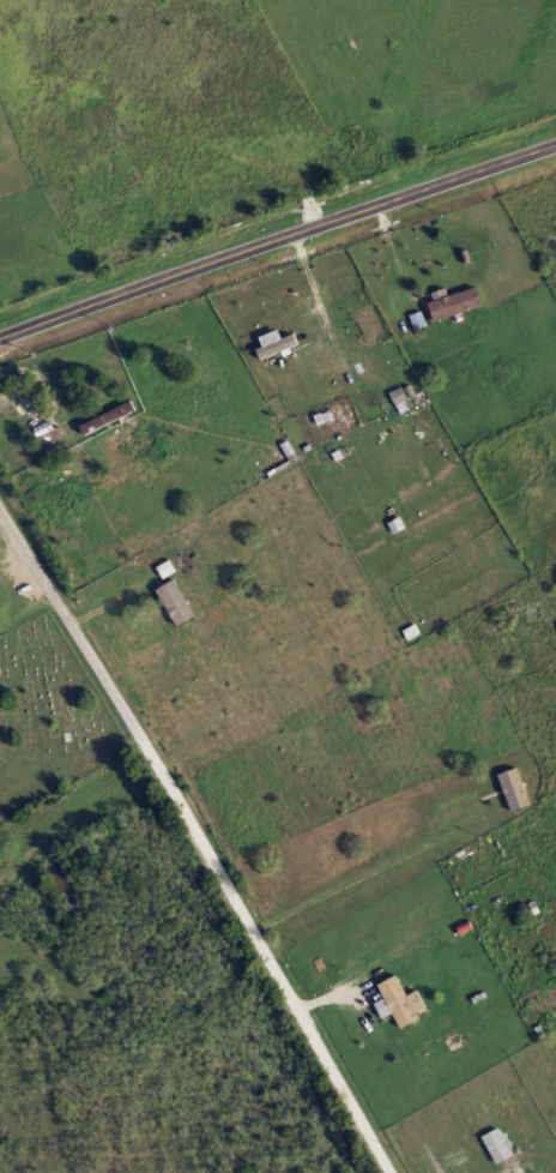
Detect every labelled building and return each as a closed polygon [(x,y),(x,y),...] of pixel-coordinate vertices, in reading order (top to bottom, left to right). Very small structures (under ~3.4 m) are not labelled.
[(429,323),(423,303),(472,287),(479,306),(429,323)] [(284,339),(281,331),(262,338),(265,347),(258,350),(262,360),(300,346),(296,335),(284,339)] [(82,425),(86,435),(138,413),(134,403),(82,425)] [(192,615),(171,627),(151,590),(171,578),(192,615)] [(494,775),(515,768),(528,804),(507,811),(494,775)] [(374,985),(393,975),(415,1018),(395,1029),(374,985)] [(496,1165),(513,1159),(503,1129),(485,1136),(496,1165)]
